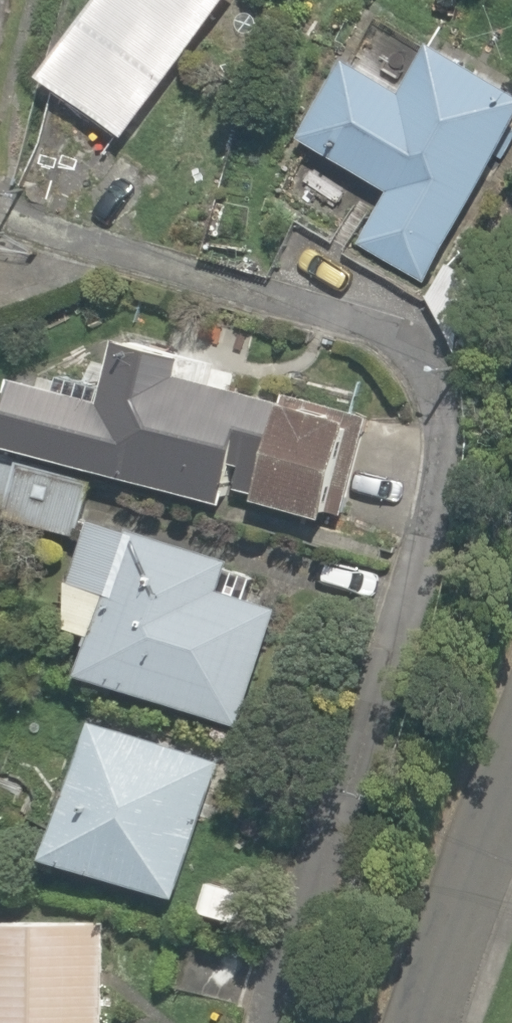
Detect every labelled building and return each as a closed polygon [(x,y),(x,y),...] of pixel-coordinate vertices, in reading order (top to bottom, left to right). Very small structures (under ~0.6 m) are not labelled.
[(35,77),(125,138),(218,0),(87,0),(35,77)] [(432,36),(408,83),(345,52),(301,144),(388,186),(360,244),(428,277),(511,105),(511,75),(432,36)] [(264,404),(181,382),(186,361),(112,342),(96,403),(6,380),(0,405),(0,444),(331,528),(357,427),(264,404)] [(0,455),(0,515),(75,535),(81,514),(85,500),(91,480),(0,455)] [(244,571),(221,564),(224,554),(121,525),(125,511),(85,500),(81,514),(75,535),(52,618),(83,626),(70,674),(239,721),(272,602),(238,593),(244,571)] [(214,761),(83,718),(39,851),(171,894),(214,761)] [(0,910),(0,1022),(100,1022),(102,912),(0,910)]
